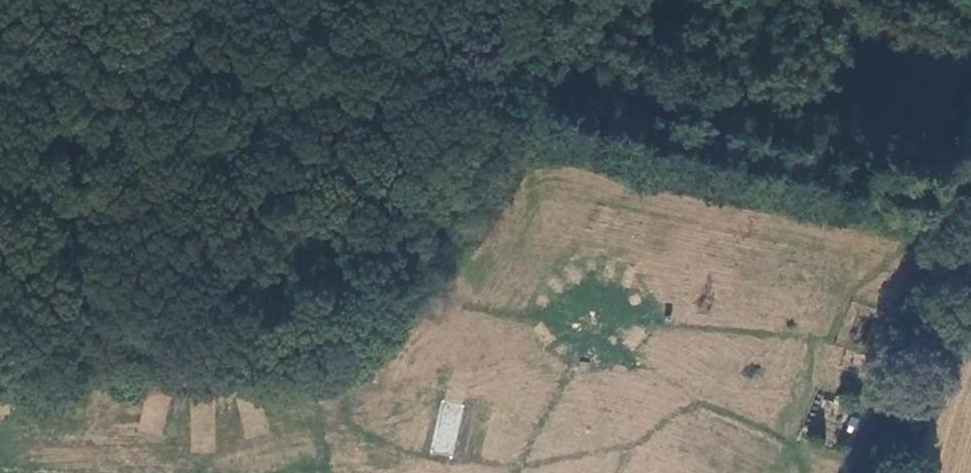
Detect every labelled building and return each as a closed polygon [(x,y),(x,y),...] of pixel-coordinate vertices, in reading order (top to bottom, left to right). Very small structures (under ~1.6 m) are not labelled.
[(146,443),(187,433),(182,411),(141,421),(146,443)]
